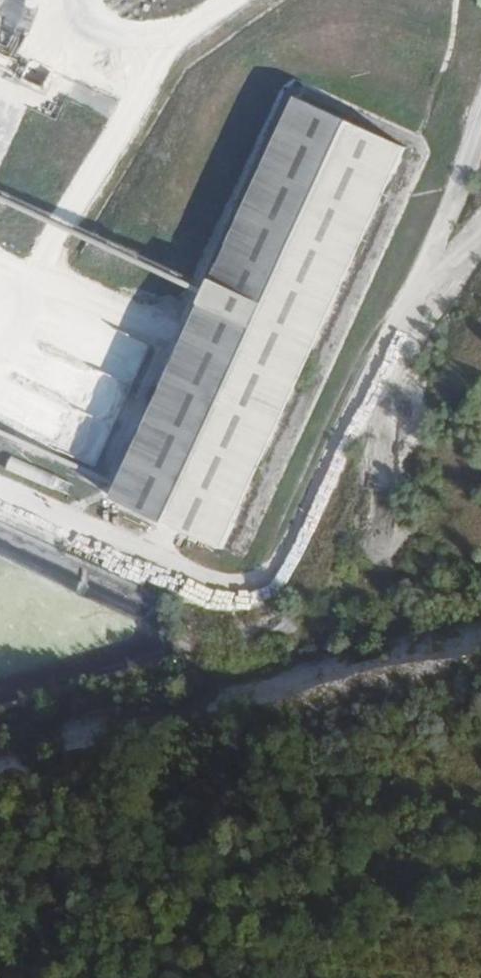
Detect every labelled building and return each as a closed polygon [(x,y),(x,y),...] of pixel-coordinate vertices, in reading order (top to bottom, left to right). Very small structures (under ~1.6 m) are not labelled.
[(392,152),(285,101),(99,497),(205,547),(392,152)]
